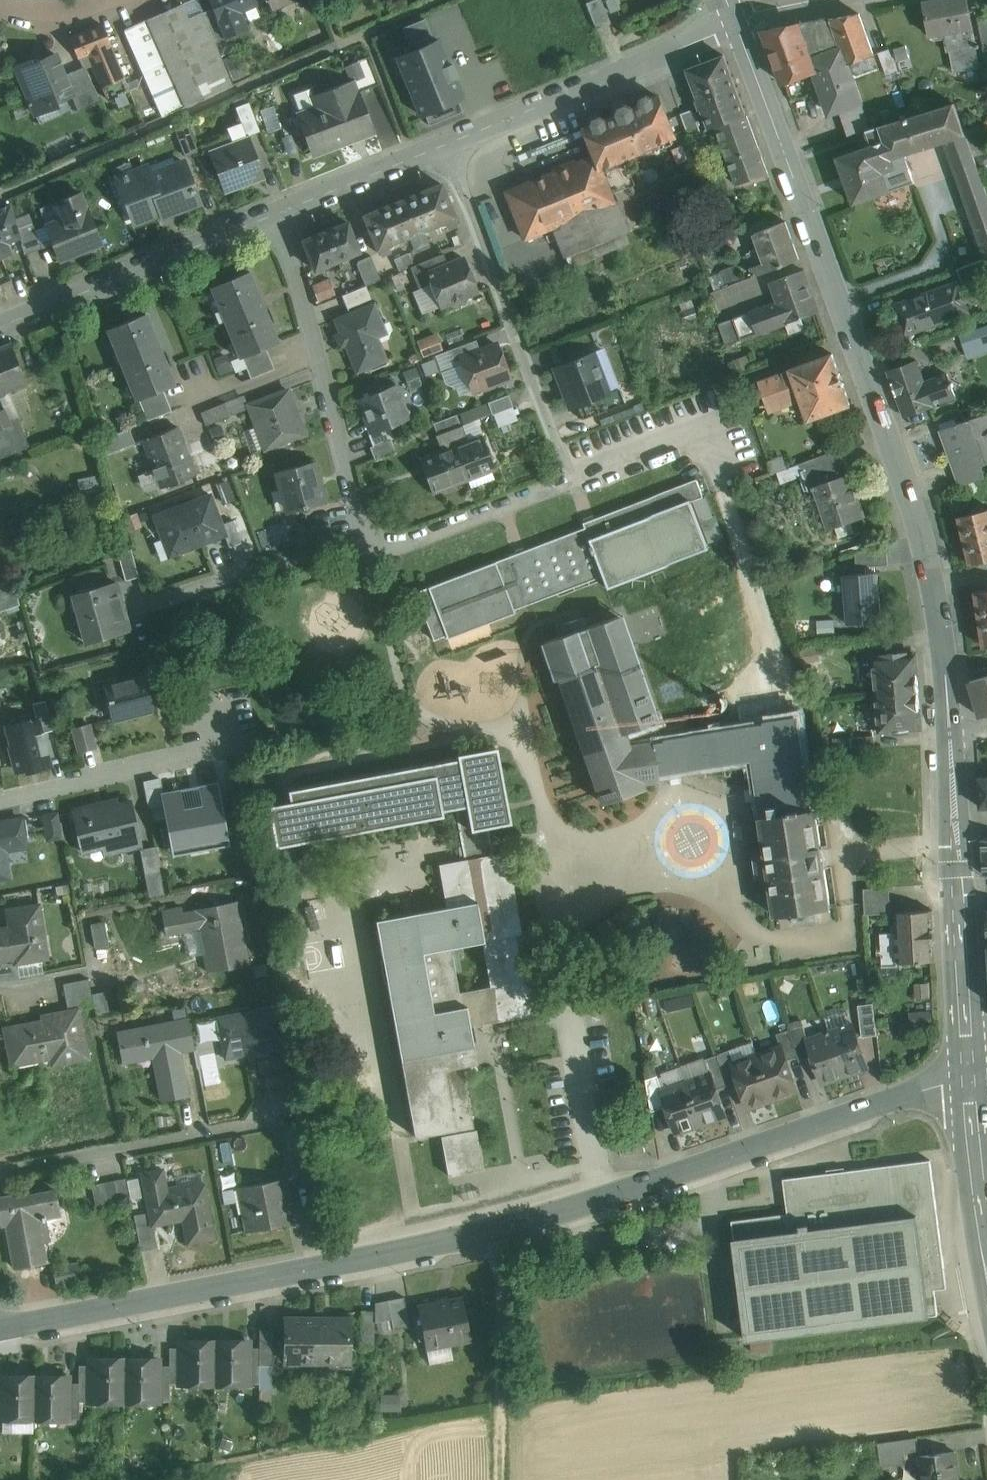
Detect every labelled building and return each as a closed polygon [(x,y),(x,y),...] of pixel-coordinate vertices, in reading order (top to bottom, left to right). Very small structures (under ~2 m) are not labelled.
[(197,0),(191,0),(126,29),(164,115),(233,86),(231,82),(223,62),(215,42),(203,12),(197,0)] [(212,8),(203,12),(215,42),(253,25),(251,20),(260,16),(255,5),(257,4),(256,0),(209,0),(212,8)] [(272,8),(291,0),(269,0),(272,8)] [(586,3),(596,29),(610,23),(601,0),(593,0),(586,3)] [(924,2),(930,36),(943,33),(947,52),(950,51),(953,70),(979,65),(976,48),(979,48),(978,44),(976,45),(968,0),(936,0),(924,2)] [(859,14),(831,19),(845,60),(847,65),(847,64),(874,55),(859,14)] [(831,19),(799,25),(815,71),(824,68),(845,60),(831,19)] [(979,21),(986,65),(986,19),(979,21)] [(799,25),(763,31),(783,82),(815,71),(799,25)] [(102,26),(71,38),(83,67),(84,67),(92,63),(101,85),(121,78),(122,78),(109,45),(110,44),(102,26)] [(389,55),(415,121),(477,96),(449,33),(389,55)] [(889,49),(878,53),(886,75),(896,71),(889,49)] [(65,75),(56,54),(31,64),(30,61),(15,67),(35,114),(58,105),(56,101),(71,95),(73,94),(65,75)] [(250,74),(241,54),(223,62),(231,82),(250,74)] [(724,55),(687,69),(698,99),(696,100),(700,110),(702,109),(709,128),(715,126),(746,115),(724,55)] [(379,84),(369,56),(346,65),(352,80),(356,93),(379,84)] [(845,60),(824,68),(839,110),(860,102),(861,102),(847,64),(847,65),(845,60)] [(101,101),(84,67),(83,67),(65,75),(73,94),(71,95),(79,112),(101,101)] [(121,78),(101,85),(107,97),(127,90),(121,78)] [(352,80),(313,95),(311,88),(294,94),(303,119),(315,152),(370,131),(356,93),(352,80)] [(648,94),(641,97),(638,102),(640,105),(630,109),(629,106),(621,103),(614,107),(611,114),(612,117),(602,121),(601,118),(595,115),(589,118),(586,124),(587,127),(583,129),(583,130),(594,155),(599,167),(623,158),(675,136),(675,135),(659,97),(654,99),(653,96),(648,94)] [(259,131),(248,102),(235,107),(241,121),(246,136),(259,131)] [(860,102),(839,110),(848,136),(866,130),(869,129),(860,102)] [(866,130),(871,146),(874,145),(891,190),(914,182),(907,163),(902,165),(899,156),(944,141),(986,259),(986,258),(986,196),(963,129),(954,103),(869,129),(866,130)] [(272,104),(260,108),(266,129),(278,126),(272,104)] [(693,109),(681,114),(689,135),(701,131),(693,109)] [(746,115),(715,126),(738,186),(768,174),(746,115)] [(241,121),(226,127),(234,149),(212,157),(224,189),(262,175),(249,139),(248,139),(246,136),(241,121)] [(197,151),(187,125),(175,129),(184,155),(197,151)] [(871,146),(837,158),(854,203),(891,190),(874,145),(871,146)] [(592,156),(505,192),(524,239),(553,227),(613,202),(610,194),(599,167),(594,155),(592,156)] [(623,158),(599,167),(610,194),(634,185),(623,158)] [(184,162),(150,175),(147,165),(116,176),(117,178),(118,178),(119,179),(122,181),(123,180),(131,200),(127,202),(134,219),(133,220),(134,222),(160,212),(162,216),(199,202),(184,162)] [(441,184),(415,194),(429,228),(445,221),(448,228),(456,225),(453,218),(455,217),(441,184)] [(100,243),(80,192),(56,202),(63,219),(47,225),(60,259),(100,243)] [(415,194),(390,205),(403,238),(411,235),(415,247),(427,242),(422,231),(429,228),(415,194)] [(625,232),(613,202),(553,227),(565,257),(625,232)] [(0,209),(0,254),(1,256),(10,252),(5,242),(19,236),(17,227),(9,205),(0,209)] [(403,238),(390,205),(364,215),(377,249),(379,248),(382,255),(390,252),(387,245),(403,238)] [(42,247),(32,221),(17,227),(19,236),(25,254),(42,247)] [(785,221),(754,232),(765,262),(768,271),(799,259),(785,221)] [(347,222),(325,231),(337,261),(359,251),(347,222)] [(325,231),(303,240),(314,270),(337,261),(325,231)] [(630,243),(625,232),(565,257),(570,268),(630,243)] [(414,265),(409,253),(395,260),(399,271),(410,267),(414,265)] [(448,265),(443,253),(414,265),(410,267),(419,289),(431,284),(427,273),(448,265)] [(380,279),(371,255),(358,261),(356,264),(365,286),(366,286),(380,279)] [(477,291),(463,258),(448,265),(427,273),(431,284),(440,307),(451,302),(456,304),(462,302),(464,297),(477,291)] [(957,269),(962,283),(986,274),(986,258),(986,259),(957,269)] [(750,260),(717,273),(723,289),(768,271),(765,262),(753,267),(750,260)] [(780,302),(759,310),(759,309),(750,312),(758,334),(763,332),(763,331),(817,311),(817,310),(803,272),(803,271),(803,270),(772,282),(773,283),(780,302)] [(249,271),(211,287),(211,288),(212,288),(240,356),(239,356),(240,357),(265,347),(278,341),(277,340),(249,273),(250,272),(249,271)] [(329,279),(313,284),(319,302),(335,296),(329,279)] [(957,282),(894,306),(905,336),(907,335),(906,333),(928,325),(928,327),(968,312),(957,282)] [(431,284),(419,289),(412,292),(421,314),(440,307),(431,284)] [(365,286),(342,295),(347,308),(371,299),(366,286),(365,286)] [(373,304),(335,320),(357,371),(385,359),(372,327),(381,323),(373,304)] [(750,312),(718,324),(726,345),(758,334),(750,312)] [(145,313),(107,329),(108,330),(136,398),(135,398),(136,399),(162,388),(174,383),(173,382),(145,315),(146,315),(145,313)] [(961,336),(966,350),(986,343),(986,327),(961,336)] [(443,352),(437,335),(418,343),(424,359),(443,352)] [(476,340),(450,350),(454,361),(460,359),(480,351),(476,340)] [(0,347),(0,393),(26,382),(10,343),(0,347)] [(480,351),(460,359),(472,389),(481,386),(486,388),(492,385),(495,381),(509,375),(497,345),(480,351)] [(274,369),(265,347),(242,356),(251,378),(274,369)] [(596,377),(588,357),(592,355),(591,353),(554,367),(571,408),(576,406),(607,395),(607,393),(600,375),(596,377)] [(830,355),(813,361),(812,361),(809,362),(810,363),(761,380),(772,409),(802,398),(808,416),(809,419),(812,418),(811,418),(848,405),(851,404),(850,401),(849,401),(843,385),(844,385),(840,372),(839,373),(833,356),(832,353),(830,354),(830,355)] [(947,374),(925,382),(917,361),(888,371),(888,372),(889,372),(904,415),(904,416),(933,406),(933,405),(956,397),(952,387),(954,386),(953,383),(951,383),(947,374)] [(394,386),(360,398),(372,432),(373,432),(390,426),(407,419),(394,386)] [(162,388),(138,398),(147,420),(171,410),(162,388)] [(607,395),(576,406),(581,419),(624,403),(618,389),(607,393),(607,395)] [(288,390),(248,405),(249,408),(265,448),(304,433),(288,390)] [(225,402),(230,416),(249,408),(248,405),(244,394),(225,402)] [(508,394),(488,402),(492,415),(513,407),(508,394)] [(225,402),(200,412),(206,426),(230,416),(225,402)] [(10,424),(3,408),(0,410),(0,428),(10,424)] [(941,430),(956,471),(981,462),(982,465),(986,463),(986,414),(941,430)] [(445,419),(467,478),(493,468),(493,469),(495,469),(482,436),(468,442),(462,425),(461,426),(456,415),(445,419)] [(467,478),(445,419),(433,423),(438,435),(436,435),(442,452),(436,455),(435,454),(420,460),(432,492),(433,492),(433,491),(467,478)] [(177,426),(142,440),(160,488),(195,474),(177,426)] [(390,426),(373,432),(372,432),(368,433),(373,446),(390,439),(394,438),(390,426)] [(129,428),(101,439),(105,454),(135,443),(129,428)] [(373,446),(370,447),(374,459),(395,451),(390,439),(373,446)] [(841,448),(815,458),(820,473),(847,464),(841,448)] [(212,453),(201,457),(209,476),(220,471),(212,453)] [(815,458),(800,463),(808,488),(816,485),(824,483),(820,473),(815,458)] [(314,462),(278,472),(282,488),(288,510),(302,506),(303,508),(324,502),(314,462)] [(981,462),(956,471),(961,485),(986,476),(982,465),(981,462)] [(824,483),(816,485),(816,487),(820,486),(833,525),(829,526),(829,528),(864,517),(851,474),(824,483)] [(100,477),(79,479),(81,495),(102,492),(100,477)] [(227,478),(211,483),(218,508),(235,503),(227,478)] [(697,479),(582,523),(584,528),(602,575),(602,576),(606,587),(708,548),(691,502),(704,497),(697,479)] [(210,494),(154,516),(163,540),(169,537),(175,553),(224,535),(225,534),(221,524),(210,494)] [(959,516),(971,563),(986,560),(986,509),(959,516)] [(241,542),(233,520),(221,524),(225,534),(224,535),(229,547),(241,542)] [(329,524),(305,531),(309,545),(333,537),(329,524)] [(584,528),(508,557),(526,605),(602,576),(584,528)] [(309,545),(305,531),(293,535),(297,549),(309,545)] [(886,543),(862,550),(864,567),(889,565),(886,543)] [(138,577),(131,549),(118,554),(124,580),(138,577)] [(508,557),(415,592),(433,640),(447,635),(448,637),(489,622),(514,612),(513,610),(526,605),(508,557)] [(878,572),(844,575),(848,623),(882,621),(878,572)] [(0,584),(0,596),(16,591),(12,580),(0,584)] [(116,581),(74,593),(74,595),(81,593),(85,608),(82,609),(90,639),(86,640),(86,642),(129,629),(116,581)] [(977,591),(981,619),(986,618),(986,589),(977,591)] [(0,596),(0,611),(20,604),(16,591),(0,596)] [(617,616),(586,627),(586,628),(576,631),(576,630),(544,641),(557,678),(559,677),(602,802),(642,789),(640,782),(657,780),(653,758),(665,756),(663,740),(658,741),(652,722),(654,722),(617,616)] [(908,653),(882,655),(883,657),(875,658),(877,695),(918,691),(917,670),(918,670),(917,659),(916,659),(916,655),(908,655),(908,653)] [(144,674),(106,685),(105,683),(104,684),(113,719),(114,719),(113,716),(132,711),(132,714),(134,713),(133,713),(152,708),(152,709),(153,708),(145,673),(143,673),(144,674)] [(971,681),(981,716),(986,714),(986,677),(971,681)] [(677,683),(661,687),(664,700),(680,696),(677,683)] [(918,691),(877,695),(880,731),(891,730),(892,731),(911,730),(911,729),(920,728),(920,724),(921,724),(920,713),(919,713),(918,691)] [(32,715),(4,718),(12,774),(39,770),(39,776),(55,774),(44,698),(30,700),(32,715)] [(797,718),(765,723),(765,724),(765,725),(767,741),(778,814),(760,816),(766,856),(755,857),(758,879),(769,877),(775,916),(830,908),(824,869),(826,869),(822,847),(821,847),(815,808),(809,809),(796,720),(798,720),(797,718)] [(90,723),(73,728),(79,752),(96,748),(90,724),(90,723)] [(765,725),(663,740),(665,756),(767,741),(765,725)] [(874,735),(851,737),(852,749),(875,747),(874,735)] [(457,758),(287,789),(289,801),(267,805),(275,846),(443,815),(442,810),(454,808),(464,859),(469,858),(470,864),(477,862),(476,857),(492,854),(487,826),(510,822),(497,746),(457,754),(457,758)] [(979,777),(980,807),(986,807),(986,777),(979,777)] [(160,778),(145,782),(149,806),(164,803),(160,778)] [(129,801),(98,808),(97,804),(72,810),(80,844),(101,839),(104,854),(141,845),(130,800),(129,801)] [(220,801),(194,806),(194,805),(165,811),(171,849),(191,845),(191,844),(207,841),(209,848),(229,845),(221,800),(220,800),(220,801)] [(57,813),(43,815),(47,840),(61,837),(57,813)] [(0,822),(0,879),(11,878),(8,865),(8,864),(7,864),(6,859),(4,860),(1,842),(24,839),(25,839),(21,818),(0,822)] [(155,846),(140,849),(140,850),(142,850),(146,871),(144,872),(145,873),(147,872),(159,870),(155,846)] [(446,906),(375,919),(401,1058),(474,1045),(469,1021),(505,1014),(506,1019),(536,1014),(529,974),(524,975),(517,934),(522,933),(506,851),(492,854),(476,857),(477,862),(470,864),(469,858),(464,859),(438,864),(446,906)] [(159,870),(147,872),(151,895),(149,895),(149,896),(164,893),(159,870)] [(890,887),(864,888),(865,914),(891,913),(890,887)] [(227,904),(200,909),(195,910),(195,911),(183,913),(185,929),(206,925),(211,951),(203,953),(204,954),(206,954),(209,969),(207,970),(207,971),(249,963),(249,962),(247,962),(235,903),(237,903),(237,901),(227,903),(227,904)] [(7,909),(10,927),(0,929),(0,960),(1,960),(1,965),(17,963),(37,959),(34,940),(35,940),(35,937),(44,935),(39,904),(7,909)] [(176,910),(164,912),(164,910),(162,910),(167,935),(168,934),(168,932),(185,929),(183,913),(181,907),(176,908),(176,910)] [(933,910),(895,912),(896,931),(880,932),(882,963),(918,961),(919,963),(922,963),(922,961),(935,960),(935,957),(934,942),(935,942),(934,940),(934,939),(933,931),(934,931),(934,929),(933,929),(932,913),(933,913),(933,910)] [(104,922),(91,925),(95,948),(109,945),(104,922)] [(1,965),(1,960),(0,960),(0,982),(20,979),(17,963),(1,965)] [(89,978),(63,983),(68,1010),(78,1009),(94,1006),(89,978)] [(928,983),(916,983),(917,998),(928,997),(928,983)] [(873,1003),(858,1005),(862,1036),(877,1035),(873,1003)] [(277,1006),(218,1018),(225,1058),(285,1047),(277,1006)] [(68,1010),(43,1015),(44,1020),(5,1028),(12,1065),(62,1055),(64,1063),(88,1058),(78,1009),(68,1010)] [(188,1019),(118,1033),(122,1056),(153,1051),(162,1100),(186,1095),(178,1050),(193,1047),(188,1019)] [(852,1023),(850,1024),(850,1026),(830,1033),(845,1074),(867,1066),(852,1023)] [(803,1025),(789,1030),(798,1056),(800,1060),(813,1055),(808,1040),(809,1040),(803,1025)] [(789,1030),(789,1029),(776,1034),(781,1047),(782,1047),(786,1060),(798,1056),(789,1030)] [(809,1040),(808,1040),(813,1055),(822,1082),(845,1074),(830,1033),(829,1031),(826,1032),(827,1034),(809,1040)] [(474,1129),(463,1065),(477,1062),(474,1045),(401,1058),(415,1136),(443,1130),(444,1135),(441,1135),(448,1175),(484,1169),(476,1129),(474,1129)] [(781,1047),(758,1055),(773,1099),(797,1090),(786,1060),(782,1047),(781,1047)] [(730,1050),(717,1054),(717,1055),(726,1081),(738,1077),(733,1063),(734,1063),(730,1050)] [(726,1081),(717,1055),(705,1059),(710,1074),(711,1074),(717,1089),(728,1085),(726,1081)] [(734,1063),(733,1063),(738,1077),(749,1107),(773,1099),(758,1055),(734,1063)] [(214,1090),(210,1069),(198,1071),(202,1092),(214,1090)] [(262,1075),(271,1111),(289,1107),(281,1071),(262,1075)] [(710,1074),(687,1082),(701,1124),(726,1116),(717,1089),(711,1074),(710,1074)] [(663,1090),(658,1075),(646,1079),(652,1111),(667,1106),(662,1091),(663,1090)] [(663,1090),(662,1091),(667,1106),(676,1132),(701,1124),(687,1082),(663,1090)] [(305,1151),(288,1154),(293,1178),(310,1175),(305,1151)] [(845,1167),(827,1169),(828,1173),(784,1178),(789,1213),(733,1220),(735,1238),(747,1338),(929,1315),(938,1314),(934,1289),(947,1287),(930,1160),(845,1171),(845,1167)] [(204,1184),(167,1192),(162,1169),(142,1173),(151,1216),(181,1210),(188,1242),(214,1237),(204,1184)] [(126,1177),(91,1184),(96,1206),(131,1199),(127,1179),(126,1177)] [(138,1177),(127,1179),(131,1199),(142,1197),(138,1177)] [(284,1178),(238,1187),(238,1189),(234,1190),(238,1213),(243,1212),(244,1214),(248,1229),(247,1229),(247,1231),(289,1222),(288,1221),(287,1221),(284,1205),(290,1204),(290,1203),(289,1203),(284,1180),(285,1180),(284,1178)] [(23,1196),(23,1193),(21,1193),(21,1194),(0,1198),(0,1219),(1,1224),(2,1224),(2,1223),(7,1223),(15,1266),(15,1268),(46,1262),(46,1261),(45,1261),(41,1241),(49,1240),(45,1220),(45,1218),(61,1215),(56,1189),(54,1190),(23,1196)] [(146,1212),(134,1214),(136,1226),(148,1224),(146,1212)] [(148,1224),(136,1226),(141,1250),(158,1246),(153,1223),(148,1224)] [(410,1326),(404,1296),(387,1299),(391,1319),(393,1328),(410,1326)] [(462,1297),(418,1306),(426,1347),(470,1338),(462,1297)] [(374,1310),(374,1322),(391,1319),(387,1299),(375,1302),(374,1310)] [(374,1310),(361,1310),(361,1348),(374,1348),(374,1322),(374,1310)] [(317,1318),(285,1318),(285,1360),(317,1360),(317,1318)] [(349,1319),(317,1318),(317,1360),(349,1361),(349,1319)] [(272,1329),(259,1329),(259,1347),(259,1365),(272,1365),(272,1329)] [(215,1341),(181,1341),(181,1347),(181,1383),(214,1383),(215,1341)] [(247,1341),(215,1341),(214,1383),(247,1383),(247,1347),(247,1341)] [(181,1347),(169,1347),(169,1365),(169,1383),(170,1383),(181,1383),(181,1347)] [(259,1347),(247,1347),(247,1383),(259,1383),(259,1365),(259,1347)] [(124,1358),(91,1358),(91,1365),(91,1401),(124,1401),(124,1358)] [(157,1359),(124,1358),(124,1401),(157,1401),(157,1365),(157,1359)] [(91,1365),(79,1365),(78,1383),(79,1383),(79,1401),(91,1401),(91,1365)] [(169,1365),(157,1365),(157,1401),(170,1401),(170,1383),(169,1383),(169,1365)] [(34,1376),(1,1375),(1,1382),(1,1418),(34,1418),(34,1376)] [(67,1376),(34,1376),(34,1418),(66,1418),(67,1382),(67,1376)] [(78,1383),(67,1382),(66,1418),(79,1418),(79,1401),(79,1383),(78,1383)] [(401,1395),(382,1394),(381,1411),(400,1412),(401,1395)] [(918,1437),(895,1440),(897,1453),(919,1450),(918,1437)] [(895,1440),(883,1442),(887,1465),(898,1463),(897,1453),(895,1440)] [(930,1455),(920,1456),(923,1479),(959,1479),(955,1451),(937,1454),(933,1450),(930,1455)]
